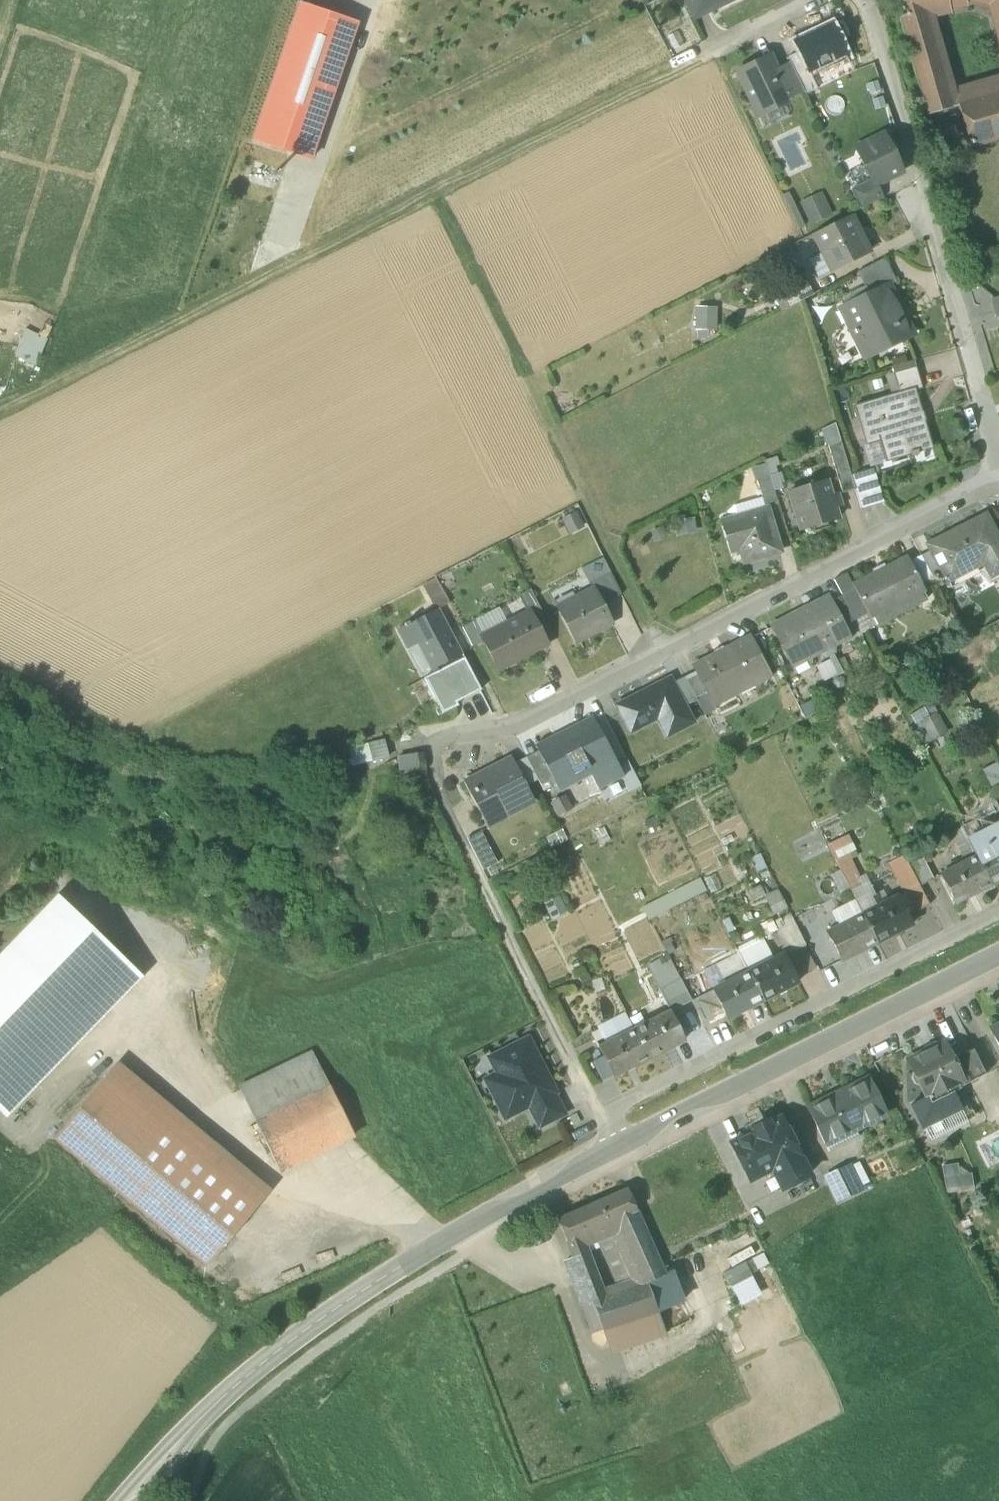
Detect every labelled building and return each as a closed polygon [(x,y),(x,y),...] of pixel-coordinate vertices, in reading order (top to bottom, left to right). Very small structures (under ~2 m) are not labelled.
[(693,23),(736,0),(681,0),(693,23)] [(906,17),(900,18),(905,33),(929,27),(925,13),(949,7),(947,0),(899,0),(906,17)] [(949,7),(965,2),(974,2),(989,6),(998,42),(998,0),(947,0),(949,7)] [(298,6),(255,142),(312,160),(355,24),(298,6)] [(832,26),(794,44),(798,54),(808,74),(846,55),(832,26)] [(948,94),(929,27),(905,33),(928,116),(952,109),(948,94)] [(798,54),(788,58),(791,65),(798,79),(808,74),(798,54)] [(770,57),(737,73),(754,108),(757,107),(771,112),(782,106),(784,100),(775,82),(780,79),(776,72),(777,72),(770,57)] [(777,72),(776,72),(780,79),(775,82),(784,100),(803,91),(798,79),(791,65),(777,72)] [(948,94),(952,109),(957,107),(957,106),(998,94),(998,79),(948,94)] [(957,106),(957,107),(969,148),(998,140),(998,94),(957,106)] [(902,173),(884,136),(864,145),(862,159),(870,181),(873,187),(877,186),(902,173)] [(870,181),(851,191),(860,211),(884,199),(877,186),(873,187),(870,181)] [(800,199),(808,222),(833,213),(825,191),(800,199)] [(869,253),(850,217),(814,235),(832,272),(869,253)] [(884,260),(858,273),(869,295),(888,286),(889,287),(896,283),(884,260)] [(807,284),(782,296),(788,309),(813,296),(807,284)] [(869,295),(844,307),(855,330),(851,332),(865,360),(913,337),(889,287),(888,286),(869,295)] [(717,338),(718,305),(696,305),(694,337),(717,338)] [(16,354),(36,363),(48,337),(28,328),(16,354)] [(916,368),(893,375),(899,395),(914,390),(915,392),(922,390),(916,368)] [(899,395),(855,408),(865,442),(886,436),(893,460),(931,449),(915,392),(914,390),(899,395)] [(840,443),(827,447),(841,494),(854,491),(850,476),(840,443)] [(873,470),(850,476),(854,491),(860,510),(883,503),(873,470)] [(770,479),(756,482),(763,505),(777,502),(770,479)] [(826,482),(788,493),(800,531),(811,528),(813,533),(828,529),(826,524),(838,520),(834,509),(840,508),(837,495),(831,497),(826,482)] [(562,517),(569,533),(585,525),(578,509),(562,517)] [(767,511),(722,522),(728,543),(737,540),(744,563),(780,553),(767,511)] [(930,546),(948,583),(980,566),(998,556),(998,547),(985,518),(930,546)] [(980,566),(989,583),(998,577),(998,556),(980,566)] [(919,557),(909,562),(920,585),(931,579),(919,557)] [(851,585),(854,591),(866,615),(869,620),(925,593),(920,585),(909,562),(906,558),(851,585)] [(620,596),(602,559),(580,570),(591,591),(592,590),(600,606),(620,596)] [(845,575),(832,581),(841,598),(854,591),(851,585),(845,575)] [(437,577),(422,584),(433,608),(448,601),(437,577)] [(591,591),(557,608),(575,644),(610,626),(600,606),(592,590),(591,591)] [(544,620),(529,591),(518,597),(527,614),(528,614),(534,625),(544,620)] [(854,591),(841,598),(853,621),(866,615),(854,591)] [(828,597),(772,626),(793,669),(850,641),(843,626),(831,603),(828,597)] [(841,598),(831,603),(843,626),(853,621),(841,598)] [(461,656),(438,610),(414,622),(413,621),(398,628),(399,630),(396,632),(405,651),(416,645),(430,672),(436,668),(461,656)] [(483,637),(481,638),(483,641),(499,671),(517,661),(521,662),(525,660),(526,656),(545,647),(534,625),(528,614),(527,614),(483,637)] [(475,622),(461,629),(471,648),(483,641),(481,638),(483,637),(475,622)] [(749,638),(691,667),(694,673),(705,694),(710,703),(767,673),(749,638)] [(461,656),(436,668),(438,672),(463,659),(461,656)] [(438,672),(423,680),(441,715),(456,708),(455,704),(479,692),(463,659),(438,672)] [(705,694),(694,673),(683,679),(694,700),(705,694)] [(694,700),(683,679),(671,685),(683,708),(694,702),(694,700)] [(668,680),(614,707),(628,734),(665,716),(674,733),(691,724),(671,685),(668,680)] [(922,743),(947,733),(935,702),(910,712),(922,743)] [(589,718),(534,747),(539,757),(554,786),(585,770),(595,790),(620,777),(589,718)] [(352,749),(356,766),(384,759),(380,743),(352,749)] [(395,755),(398,774),(418,771),(415,752),(395,755)] [(539,757),(526,763),(536,782),(541,792),(554,786),(539,757)] [(513,764),(526,787),(536,782),(526,763),(524,759),(513,764)] [(513,764),(511,760),(461,786),(483,829),(535,803),(526,787),(513,764)] [(974,823),(961,829),(967,841),(980,835),(974,823)] [(967,842),(975,858),(989,887),(998,882),(998,825),(980,835),(967,841),(967,842)] [(479,832),(465,839),(481,870),(495,863),(479,832)] [(967,842),(965,839),(953,845),(963,864),(975,858),(967,842)] [(963,864),(939,876),(954,905),(989,887),(975,858),(963,864)] [(923,860),(909,867),(919,888),(933,881),(923,860)] [(849,892),(850,894),(862,888),(851,865),(839,872),(849,892)] [(909,867),(894,875),(913,914),(928,907),(919,888),(909,867)] [(849,892),(839,872),(830,876),(840,896),(849,892)] [(861,916),(872,910),(862,888),(850,894),(854,902),(861,916)] [(0,953),(0,1114),(1,1115),(138,975),(56,895),(0,953)] [(897,898),(872,910),(861,916),(876,944),(911,926),(897,898)] [(854,902),(831,913),(838,927),(861,916),(854,902)] [(838,927),(826,934),(840,962),(876,944),(861,916),(838,927)] [(779,930),(790,953),(805,945),(793,923),(779,930)] [(747,963),(771,952),(763,935),(739,947),(747,963)] [(790,953),(784,956),(795,980),(817,969),(805,945),(790,953)] [(783,955),(747,973),(762,1001),(797,984),(795,980),(784,956),(783,955)] [(739,957),(717,969),(725,984),(712,991),(713,994),(725,1018),(726,1019),(762,1001),(747,973),(739,957)] [(679,979),(658,990),(670,1013),(690,1002),(679,979)] [(713,994),(692,1005),(704,1028),(725,1018),(713,994)] [(668,1013),(633,1030),(648,1058),(682,1041),(668,1013)] [(989,1030),(998,1049),(998,1025),(989,1030)] [(598,1029),(590,1033),(595,1042),(603,1038),(598,1029)] [(633,1030),(597,1048),(602,1059),(611,1076),(648,1058),(633,1030)] [(505,1118),(527,1107),(553,1093),(527,1041),(491,1060),(504,1085),(492,1092),(505,1118)] [(933,1050),(926,1053),(923,1052),(905,1061),(911,1073),(910,1078),(913,1085),(918,1086),(924,1099),(911,1106),(925,1134),(963,1115),(966,1121),(974,1117),(968,1104),(960,1107),(950,1086),(959,1081),(961,1081),(950,1059),(942,1043),(934,1047),(933,1050)] [(971,1048),(950,1059),(961,1081),(959,1081),(962,1086),(984,1075),(971,1048)] [(238,1088),(255,1123),(330,1087),(313,1051),(238,1088)] [(601,1081),(611,1076),(602,1059),(592,1063),(601,1081)] [(117,1062),(104,1078),(258,1207),(271,1191),(117,1062)] [(104,1078),(53,1139),(206,1268),(258,1207),(104,1078)] [(867,1080),(807,1109),(828,1152),(859,1138),(856,1131),(885,1116),(867,1080)] [(330,1087),(255,1123),(281,1175),(356,1139),(330,1087)] [(553,1093),(527,1107),(539,1128),(565,1115),(553,1093)] [(575,1115),(569,1118),(574,1127),(580,1123),(575,1115)] [(767,1122),(752,1130),(753,1133),(730,1144),(749,1181),(772,1170),(781,1190),(809,1176),(780,1119),(768,1125),(767,1122)] [(848,1168),(827,1179),(837,1200),(859,1189),(848,1168)] [(627,1191),(557,1221),(572,1258),(573,1258),(575,1262),(587,1261),(587,1262),(589,1261),(589,1259),(588,1259),(583,1247),(598,1240),(599,1240),(597,1235),(605,1232),(605,1226),(636,1213),(627,1191)] [(636,1213),(605,1226),(605,1232),(597,1235),(599,1240),(598,1240),(620,1291),(639,1285),(640,1285),(663,1275),(636,1213)] [(730,1283),(770,1266),(764,1253),(724,1270),(730,1283)] [(587,1261),(575,1262),(573,1258),(572,1258),(565,1261),(581,1304),(590,1301),(602,1297),(589,1261),(587,1262),(587,1261)] [(640,1285),(639,1285),(620,1291),(602,1297),(590,1301),(601,1331),(657,1313),(653,1304),(678,1293),(669,1272),(640,1285)] [(678,1293),(653,1304),(657,1313),(682,1302),(678,1293)] [(601,1331),(590,1301),(581,1304),(599,1354),(609,1351),(601,1331)] [(657,1313),(601,1331),(609,1351),(610,1351),(665,1334),(657,1313)]
